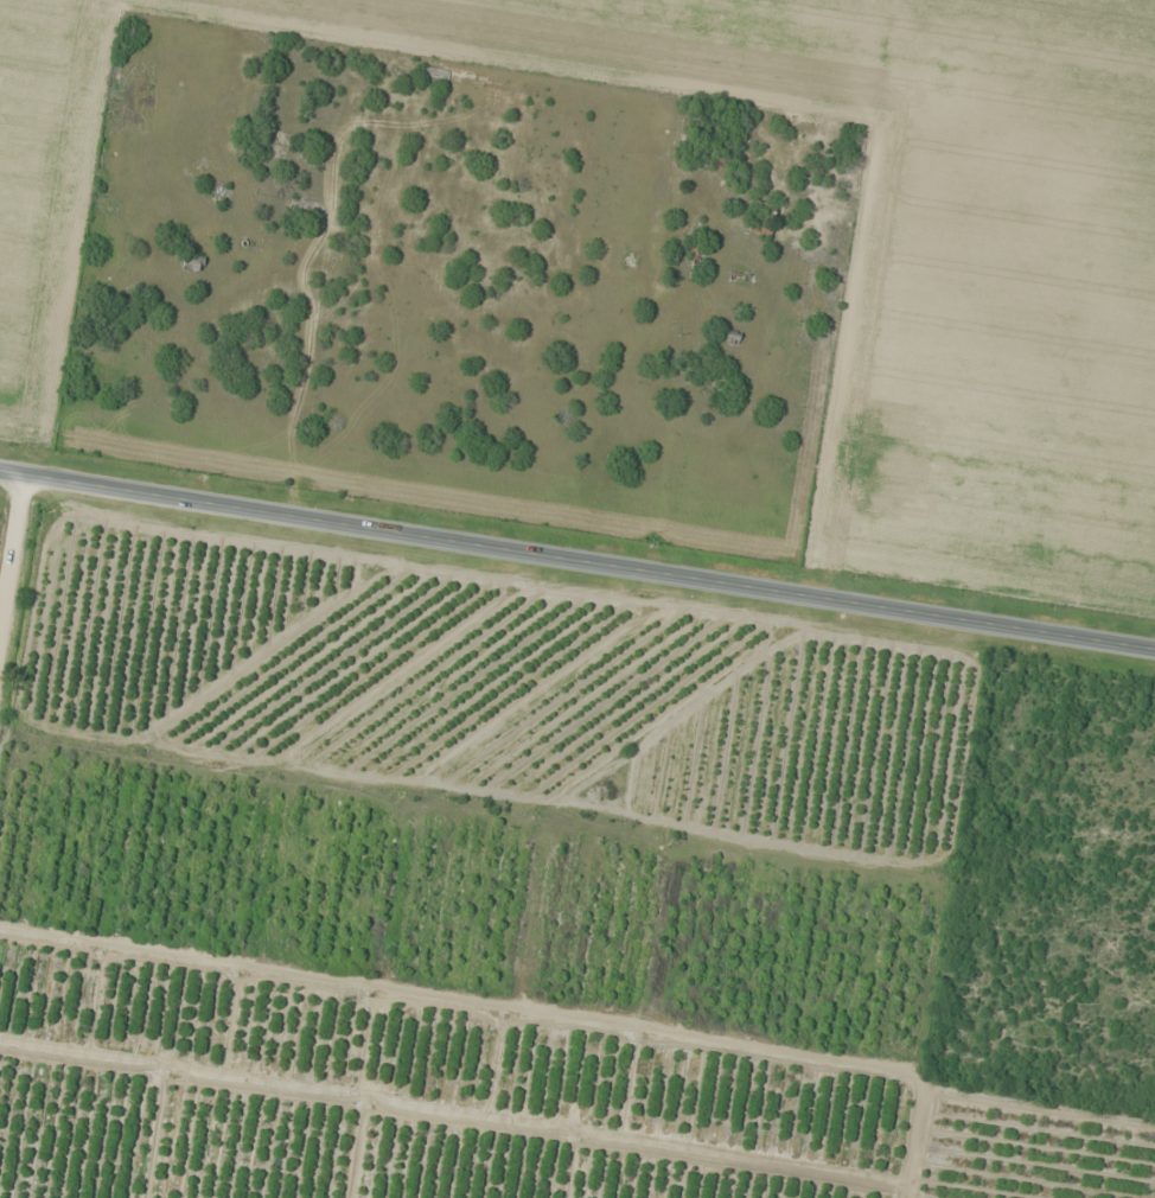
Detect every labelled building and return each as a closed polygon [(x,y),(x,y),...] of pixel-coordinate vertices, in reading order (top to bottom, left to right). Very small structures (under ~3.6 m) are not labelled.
[(757,212),(776,213),(776,205),(757,204),(757,212)] [(775,223),(754,218),(750,232),(772,237),(775,223)] [(202,261),(187,258),(185,268),(201,271),(202,261)]
